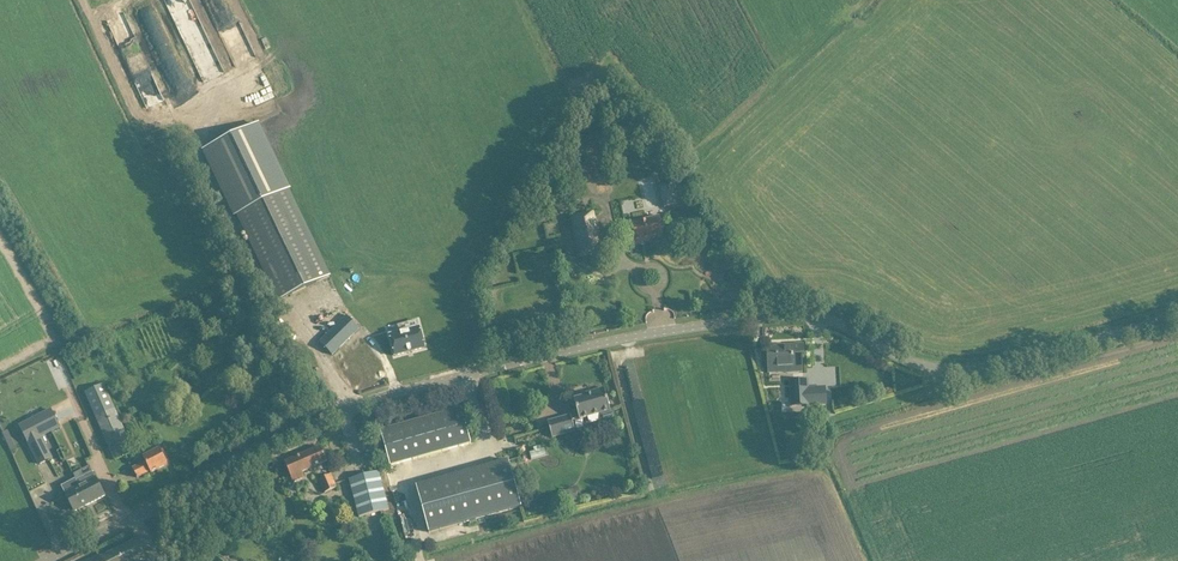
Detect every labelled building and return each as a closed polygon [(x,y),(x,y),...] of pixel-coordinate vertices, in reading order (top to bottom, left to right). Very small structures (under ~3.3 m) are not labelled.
[(204,73),(216,69),(214,62),(223,59),(203,4),(199,5),(197,0),(177,0),(204,73)] [(237,215),(236,214),(289,189),(290,190),(291,189),(260,123),(202,151),(234,217),(237,215)] [(674,182),(658,185),(663,208),(669,207),(669,208),(680,206),(674,182)] [(625,200),(637,200),(637,187),(624,187),(625,200)] [(278,301),(331,276),(290,190),(289,189),(236,214),(237,215),(278,301)] [(572,218),(581,256),(602,252),(593,213),(572,218)] [(660,220),(660,217),(625,224),(630,245),(649,241),(649,239),(664,236),(662,229),(664,227),(663,221),(660,220)] [(359,329),(346,316),(320,342),(333,355),(359,329)] [(420,327),(389,335),(395,356),(425,348),(420,327)] [(361,370),(386,352),(370,328),(344,346),(361,370)] [(802,359),(804,359),(803,346),(767,348),(769,374),(778,373),(778,368),(786,367),(786,373),(802,372),(802,359)] [(705,359),(709,369),(718,366),(714,355),(705,359)] [(793,381),(794,398),(809,397),(808,380),(793,381)] [(115,460),(133,451),(103,384),(85,392),(115,460)] [(586,396),(574,399),(579,419),(611,411),(604,389),(585,394),(586,396)] [(461,409),(381,432),(390,467),(471,444),(461,409)] [(51,410),(19,426),(28,443),(41,436),(60,427),(51,410)] [(552,438),(575,431),(571,415),(548,422),(552,438)] [(516,444),(515,435),(493,437),(494,446),(516,444)] [(41,436),(28,443),(39,464),(52,458),(41,436)] [(285,462),(293,483),(305,478),(303,472),(327,462),(321,447),(285,462)] [(150,471),(151,473),(168,464),(160,449),(143,457),(146,462),(133,469),(137,478),(150,471)] [(416,486),(429,532),(521,506),(509,460),(416,486)] [(93,472),(76,480),(88,505),(105,496),(93,472)] [(359,516),(387,508),(377,472),(349,479),(359,516)] [(328,474),(317,479),(322,492),(334,487),(328,474)] [(75,512),(88,505),(76,480),(76,479),(61,486),(75,512)] [(575,488),(560,492),(564,504),(578,500),(575,488)] [(85,560),(138,560),(145,557),(142,550),(137,540),(101,558),(99,554),(85,560)]
